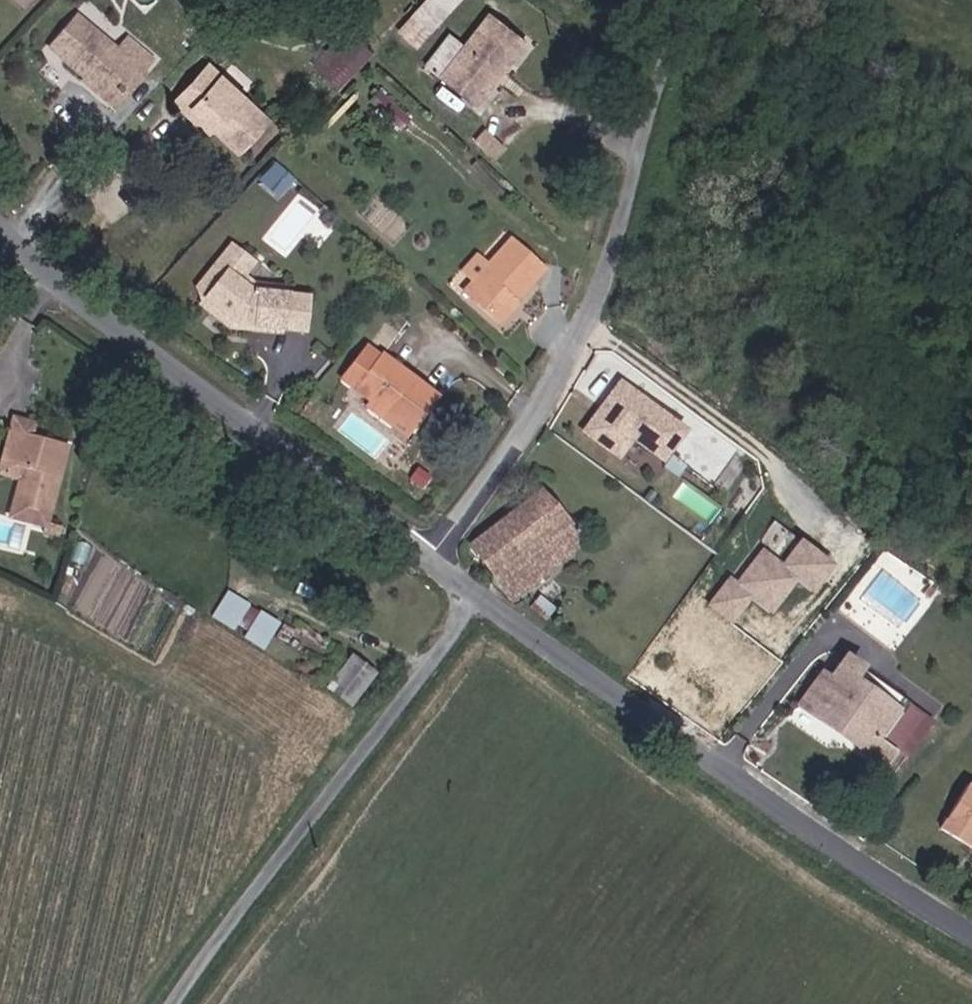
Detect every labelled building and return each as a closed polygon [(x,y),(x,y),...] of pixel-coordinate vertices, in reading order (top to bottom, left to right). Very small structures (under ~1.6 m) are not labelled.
[(397,29),(417,47),(459,0),(422,0),(397,29)] [(485,104),(528,38),(490,13),(446,80),(485,104)] [(113,96),(138,72),(153,59),(127,34),(116,47),(83,16),(57,43),(87,72),(113,96)] [(314,67),(337,90),(360,66),(349,56),(343,61),(331,49),(314,67)] [(175,102),(189,116),(196,109),(215,127),(237,150),(267,119),(210,65),(175,102)] [(268,182),(283,192),(293,182),(278,168),(268,182)] [(510,246),(545,273),(551,266),(517,238),(510,246)] [(498,323),(545,273),(510,246),(467,294),(498,323)] [(244,276),(256,262),(238,249),(207,287),(212,298),(218,303),(225,303),(234,312),(235,319),(240,322),(285,328),(289,296),(261,292),(244,276)] [(439,394),(383,356),(379,362),(366,352),(346,384),(415,430),(439,394)] [(688,429),(619,378),(578,433),(616,461),(629,444),(660,467),(688,429)] [(18,422),(7,419),(0,444),(0,452),(8,454),(18,422)] [(62,434),(18,422),(8,454),(17,457),(7,495),(42,505),(62,434)] [(470,544),(511,603),(596,548),(586,530),(571,536),(544,495),(470,544)] [(18,544),(23,522),(0,517),(0,539),(18,544)] [(831,564),(797,538),(778,563),(758,548),(732,582),(723,575),(701,604),(730,626),(748,603),(766,617),(792,582),(808,594),(831,564)] [(403,581),(394,574),(387,583),(396,591),(403,581)] [(213,614),(236,628),(251,601),(228,588),(213,614)] [(246,637),(266,648),(281,619),(261,608),(246,637)] [(355,706),(379,675),(355,657),(331,687),(355,706)] [(853,658),(835,682),(813,712),(869,751),(891,714),(857,688),(870,669),(853,658)] [(813,712),(835,682),(827,676),(805,707),(813,712)] [(945,827),(964,840),(970,833),(971,834),(971,788),(945,827)]
